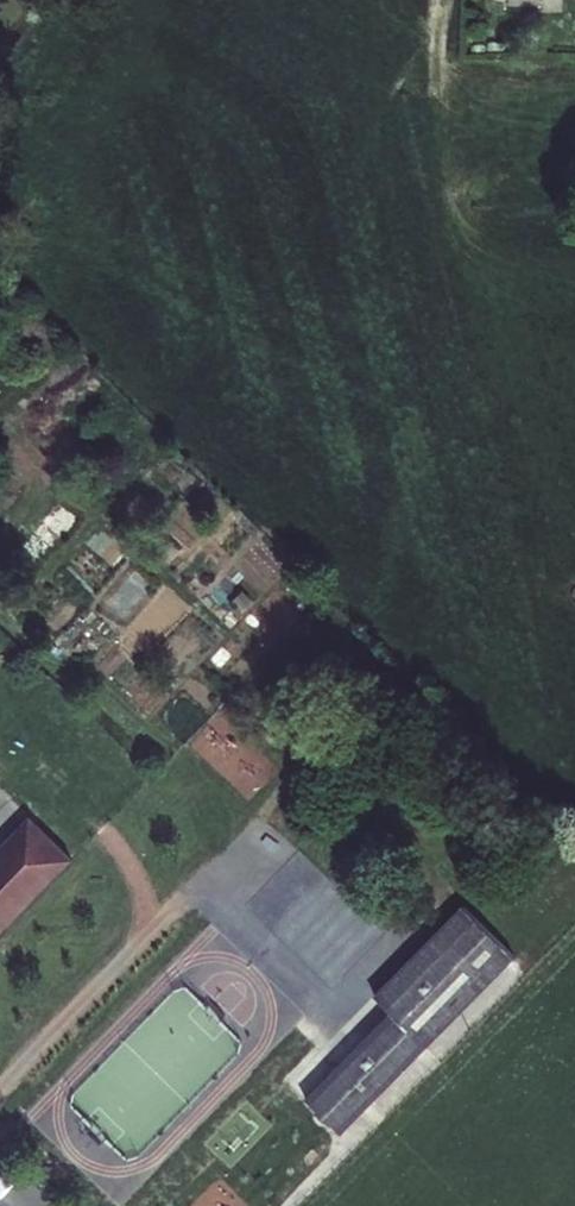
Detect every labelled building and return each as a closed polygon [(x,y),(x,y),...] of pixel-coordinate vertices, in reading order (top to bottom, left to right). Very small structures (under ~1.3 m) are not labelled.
[(57,883),(15,841),(0,856),(0,939),(57,883)] [(479,935),(364,1049),(392,1079),(507,964),(479,935)]
